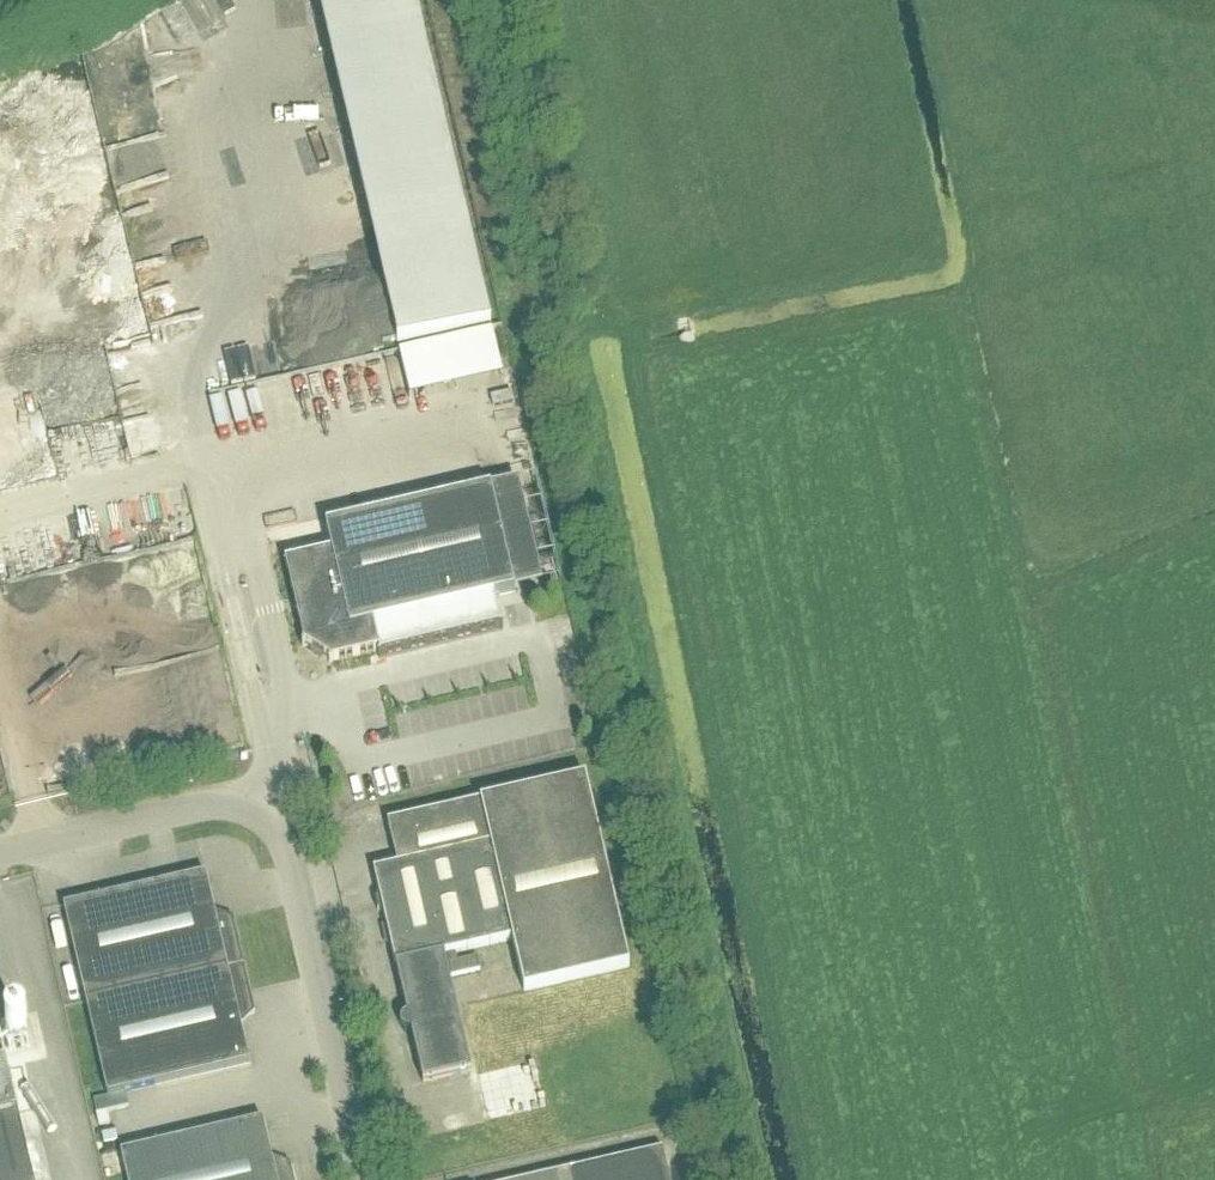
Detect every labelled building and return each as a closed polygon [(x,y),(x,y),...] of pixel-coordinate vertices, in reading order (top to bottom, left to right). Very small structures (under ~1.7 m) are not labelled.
[(410,0),(309,0),(379,365),(476,346),(410,0)] [(332,554),(285,565),(304,646),(303,649),(304,650),(306,647),(331,663),(329,666),(331,667),(333,664),(381,653),(375,627),(515,594),(491,490),(326,529),(332,554)] [(525,544),(529,561),(543,558),(540,541),(525,544)] [(455,955),(512,942),(524,994),(630,970),(586,781),(388,826),(398,869),(374,874),(380,899),(376,904),(378,914),(384,917),(407,1019),(403,1021),(401,1025),(401,1029),(403,1033),(407,1036),(411,1036),(423,1086),(472,1074),(445,958),(447,957),(449,966),(452,979),(480,973),(477,959),(457,964),(455,955)] [(129,1107),(127,1095),(250,1066),(239,1019),(255,1015),(244,969),(248,968),(248,966),(244,967),(233,920),(217,924),(206,877),(64,910),(108,1099),(95,1102),(98,1114),(129,1107)] [(0,1045),(0,1179),(32,1179),(0,1045)] [(121,1156),(127,1179),(293,1179),(290,1166),(274,1170),(263,1123),(121,1156)] [(570,1174),(544,1179),(668,1179),(661,1153),(570,1174)]
